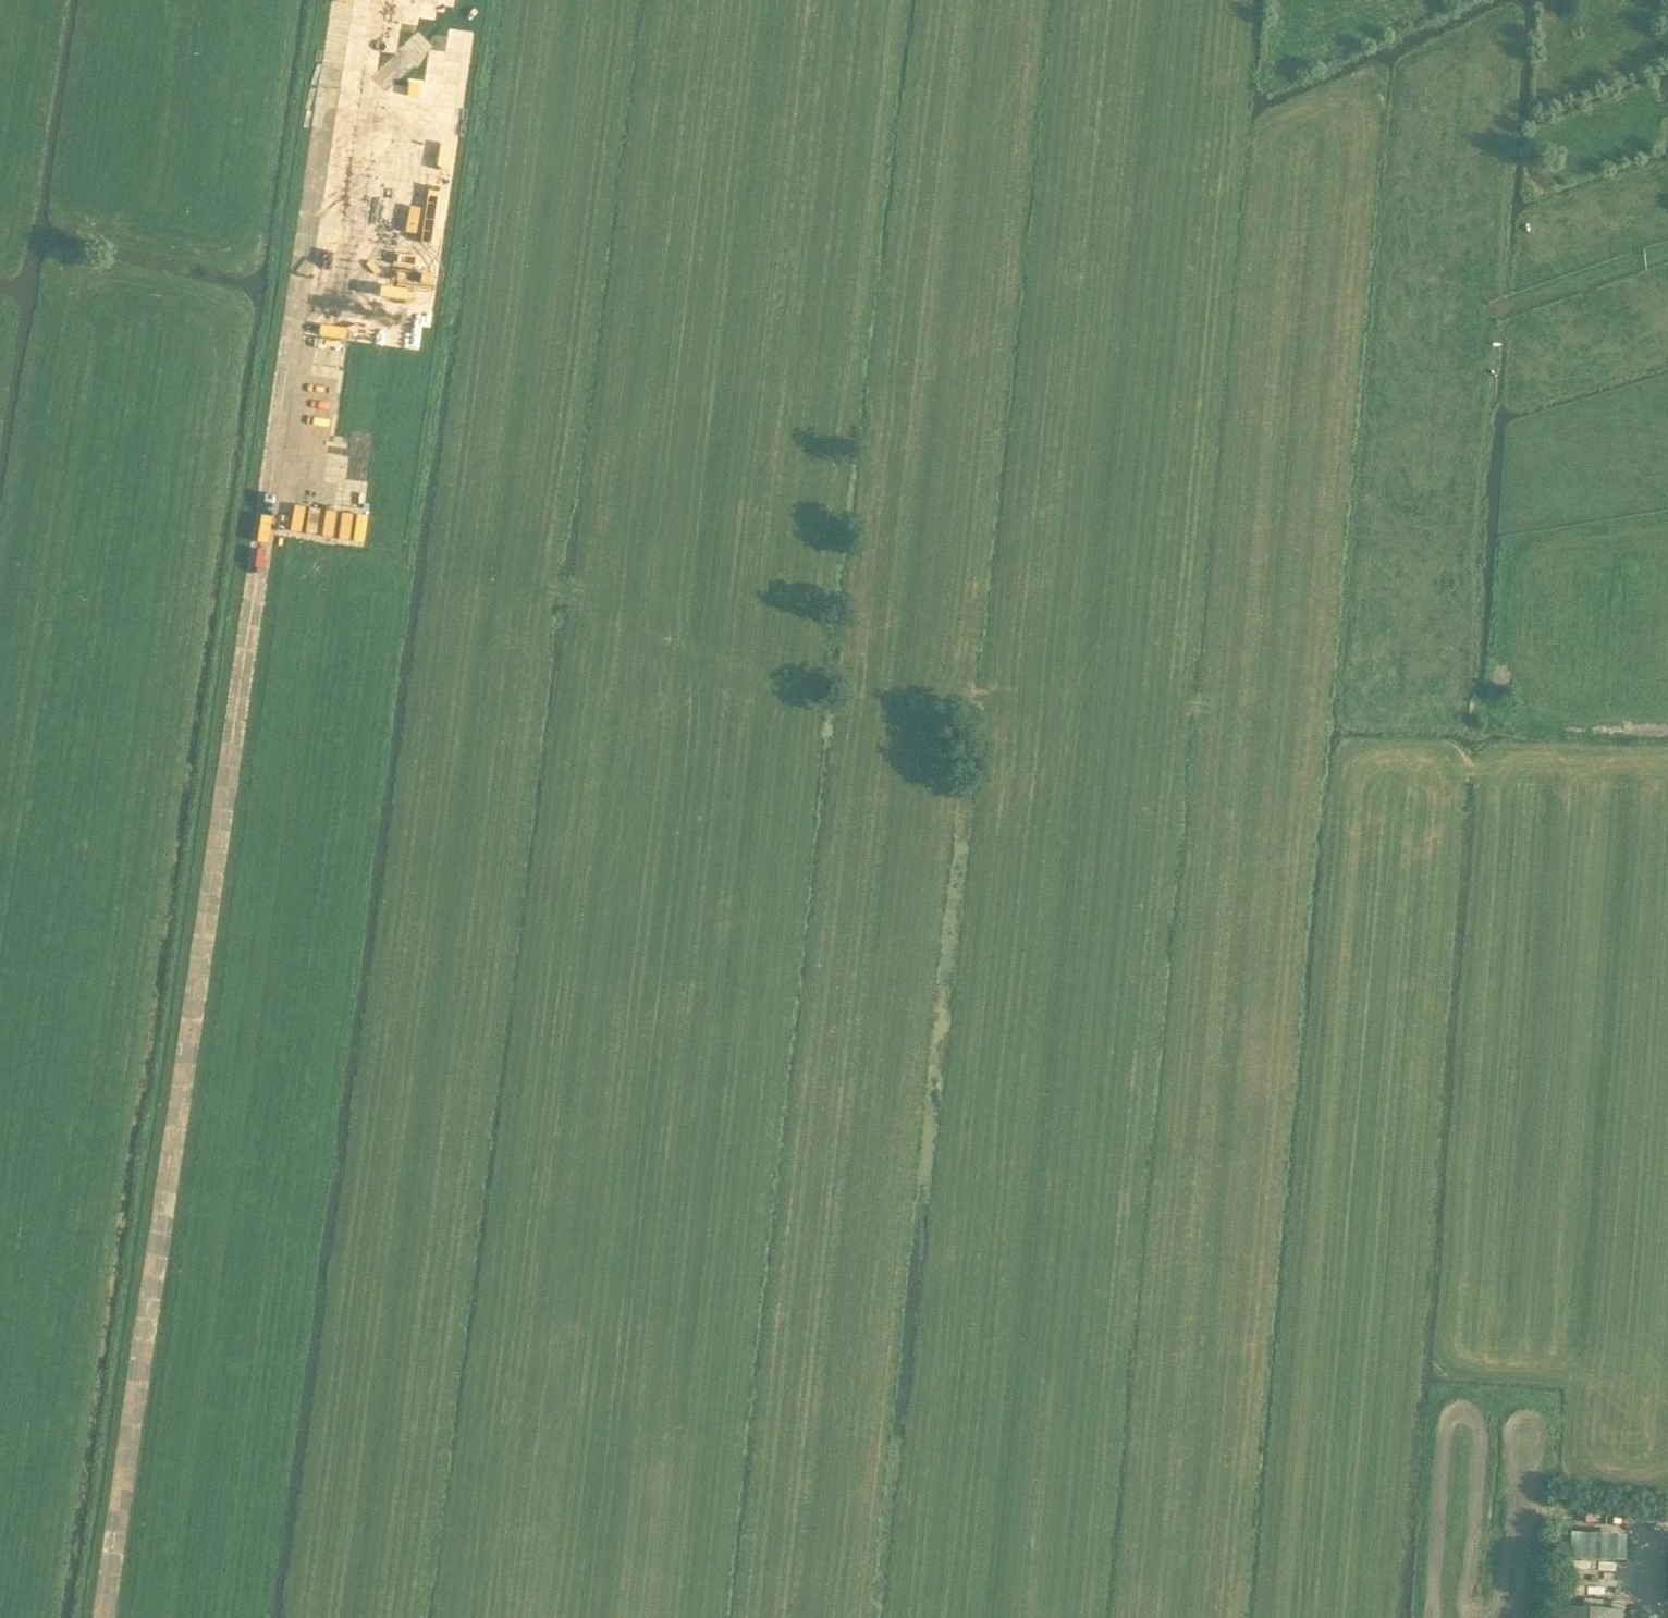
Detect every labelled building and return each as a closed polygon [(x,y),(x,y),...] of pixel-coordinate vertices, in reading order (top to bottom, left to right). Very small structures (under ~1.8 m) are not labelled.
[(1632,1560),(1633,1533),(1577,1531),(1576,1558),(1632,1560)] [(1625,1610),(1561,1606),(1560,1617),(1624,1617),(1625,1610)]
